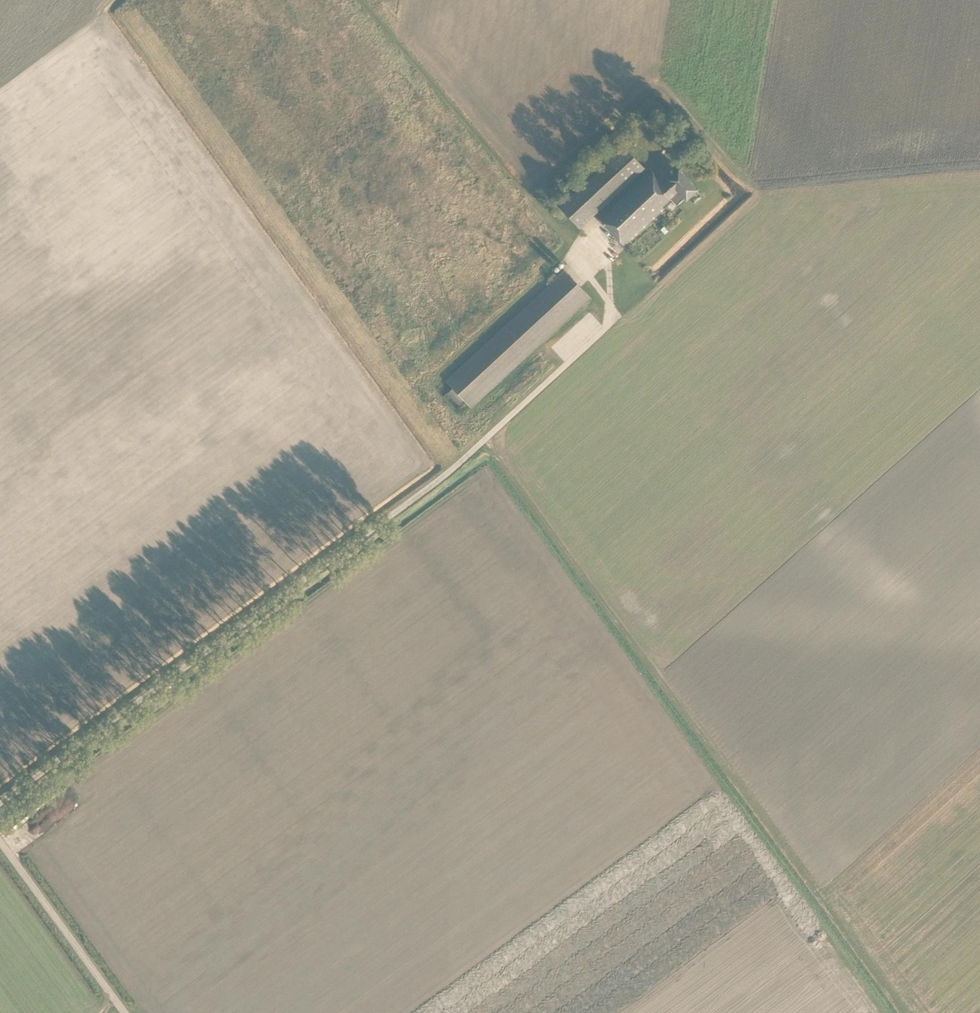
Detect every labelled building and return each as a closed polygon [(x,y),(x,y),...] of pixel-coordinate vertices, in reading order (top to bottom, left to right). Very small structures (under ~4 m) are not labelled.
[(608,203),(645,168),(625,146),(560,206),(581,228),(595,214),(625,245),(673,201),(677,205),(685,198),(687,200),(699,190),(680,169),(664,184),(652,170),(612,207),(608,203)] [(471,406),(591,298),(566,270),(446,379),(454,388),(448,393),(460,405),(466,400),(471,406)]
